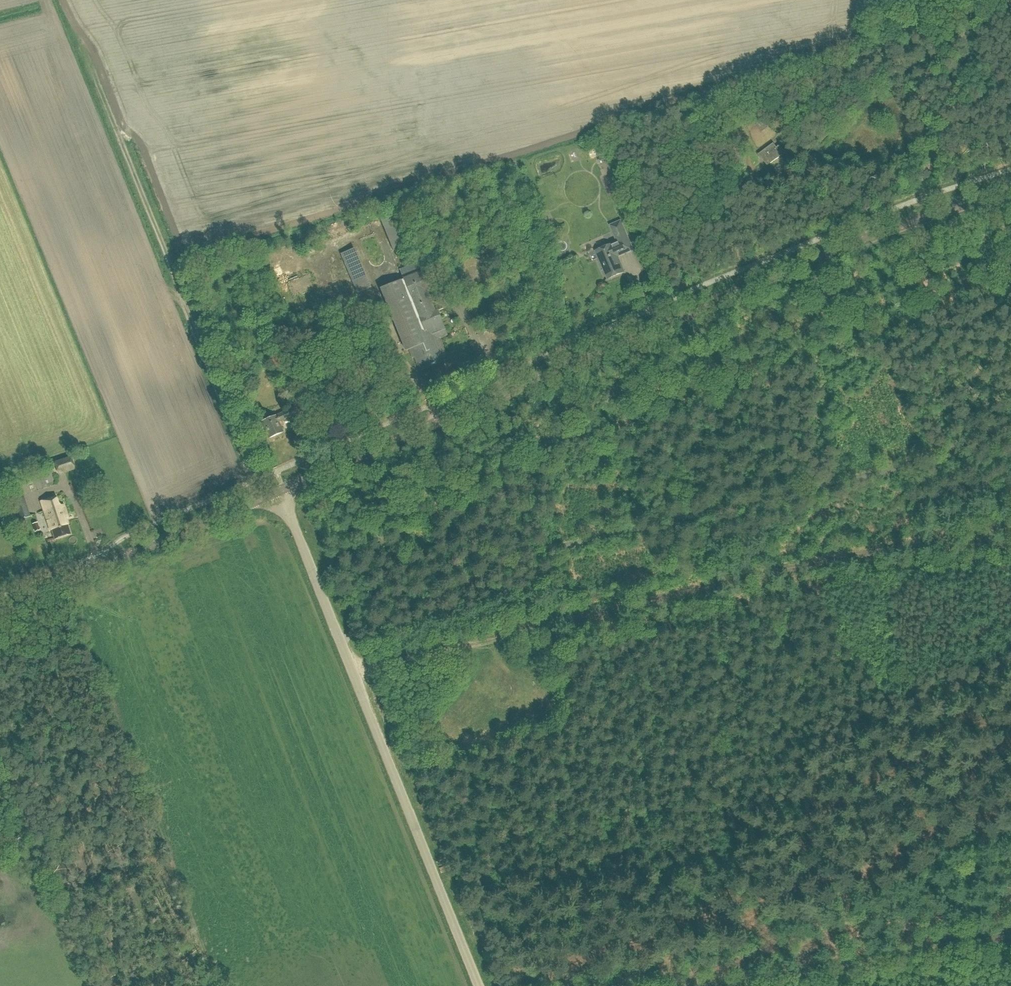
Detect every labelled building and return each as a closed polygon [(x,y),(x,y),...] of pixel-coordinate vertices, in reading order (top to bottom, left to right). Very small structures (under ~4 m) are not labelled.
[(757,126),(761,132),(765,129),(761,123),(757,126)] [(743,136),(736,126),(731,130),(738,139),(743,136)] [(780,145),(777,147),(774,143),(758,155),(768,167),(786,153),(780,145)] [(552,228),(545,210),(536,213),(544,231),(552,228)] [(407,246),(394,213),(380,219),(393,251),(407,246)] [(612,226),(619,243),(597,252),(608,278),(623,272),(616,256),(632,249),(621,223),(612,226)] [(354,248),(340,254),(356,295),(370,288),(354,248)] [(311,262),(319,260),(317,254),(309,257),(311,262)] [(626,264),(640,258),(639,255),(625,261),(626,264)] [(381,288),(406,351),(409,350),(412,359),(414,358),(419,371),(448,359),(440,339),(448,336),(437,310),(435,311),(427,291),(429,290),(422,272),(420,273),(416,264),(399,270),(403,280),(381,288)] [(268,360),(273,371),(293,362),(288,351),(268,360)] [(405,382),(402,372),(393,376),(396,386),(405,382)] [(279,423),(298,415),(295,408),(261,422),(269,439),(283,433),(279,423)] [(71,456),(54,462),(58,474),(65,472),(65,473),(76,470),(71,456)] [(30,516),(20,486),(9,490),(19,520),(30,516)] [(41,501),(50,531),(52,530),(55,539),(70,534),(66,519),(68,518),(64,504),(63,505),(59,506),(56,497),(41,501)]
